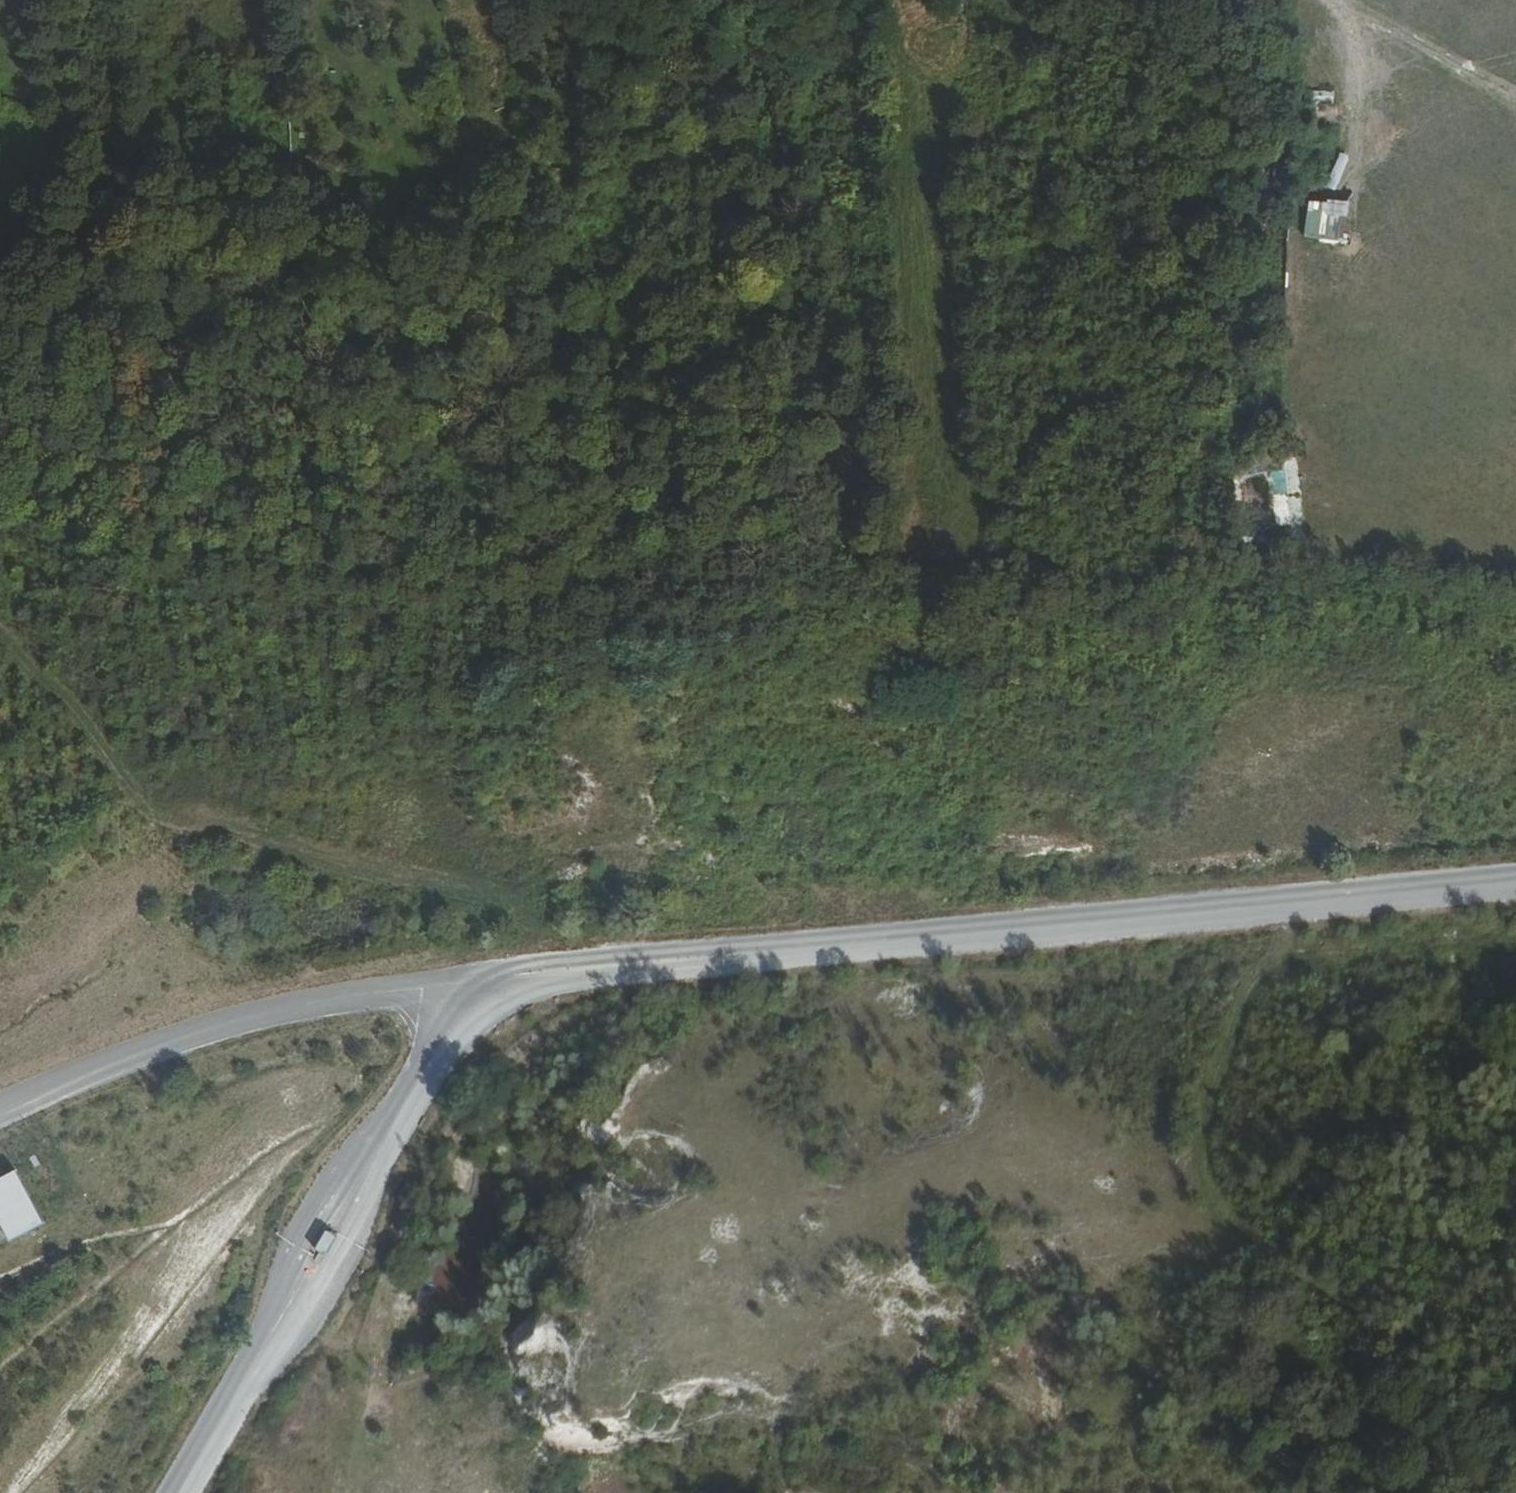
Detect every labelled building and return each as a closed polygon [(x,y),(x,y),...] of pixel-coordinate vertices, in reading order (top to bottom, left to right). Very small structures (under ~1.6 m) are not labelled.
[(1340,240),(1341,201),(1304,200),(1303,239),(1340,240)] [(0,1178),(0,1223),(8,1239),(43,1221),(16,1170),(0,1178)] [(333,1242),(321,1236),(310,1252),(322,1259),(333,1242)]
